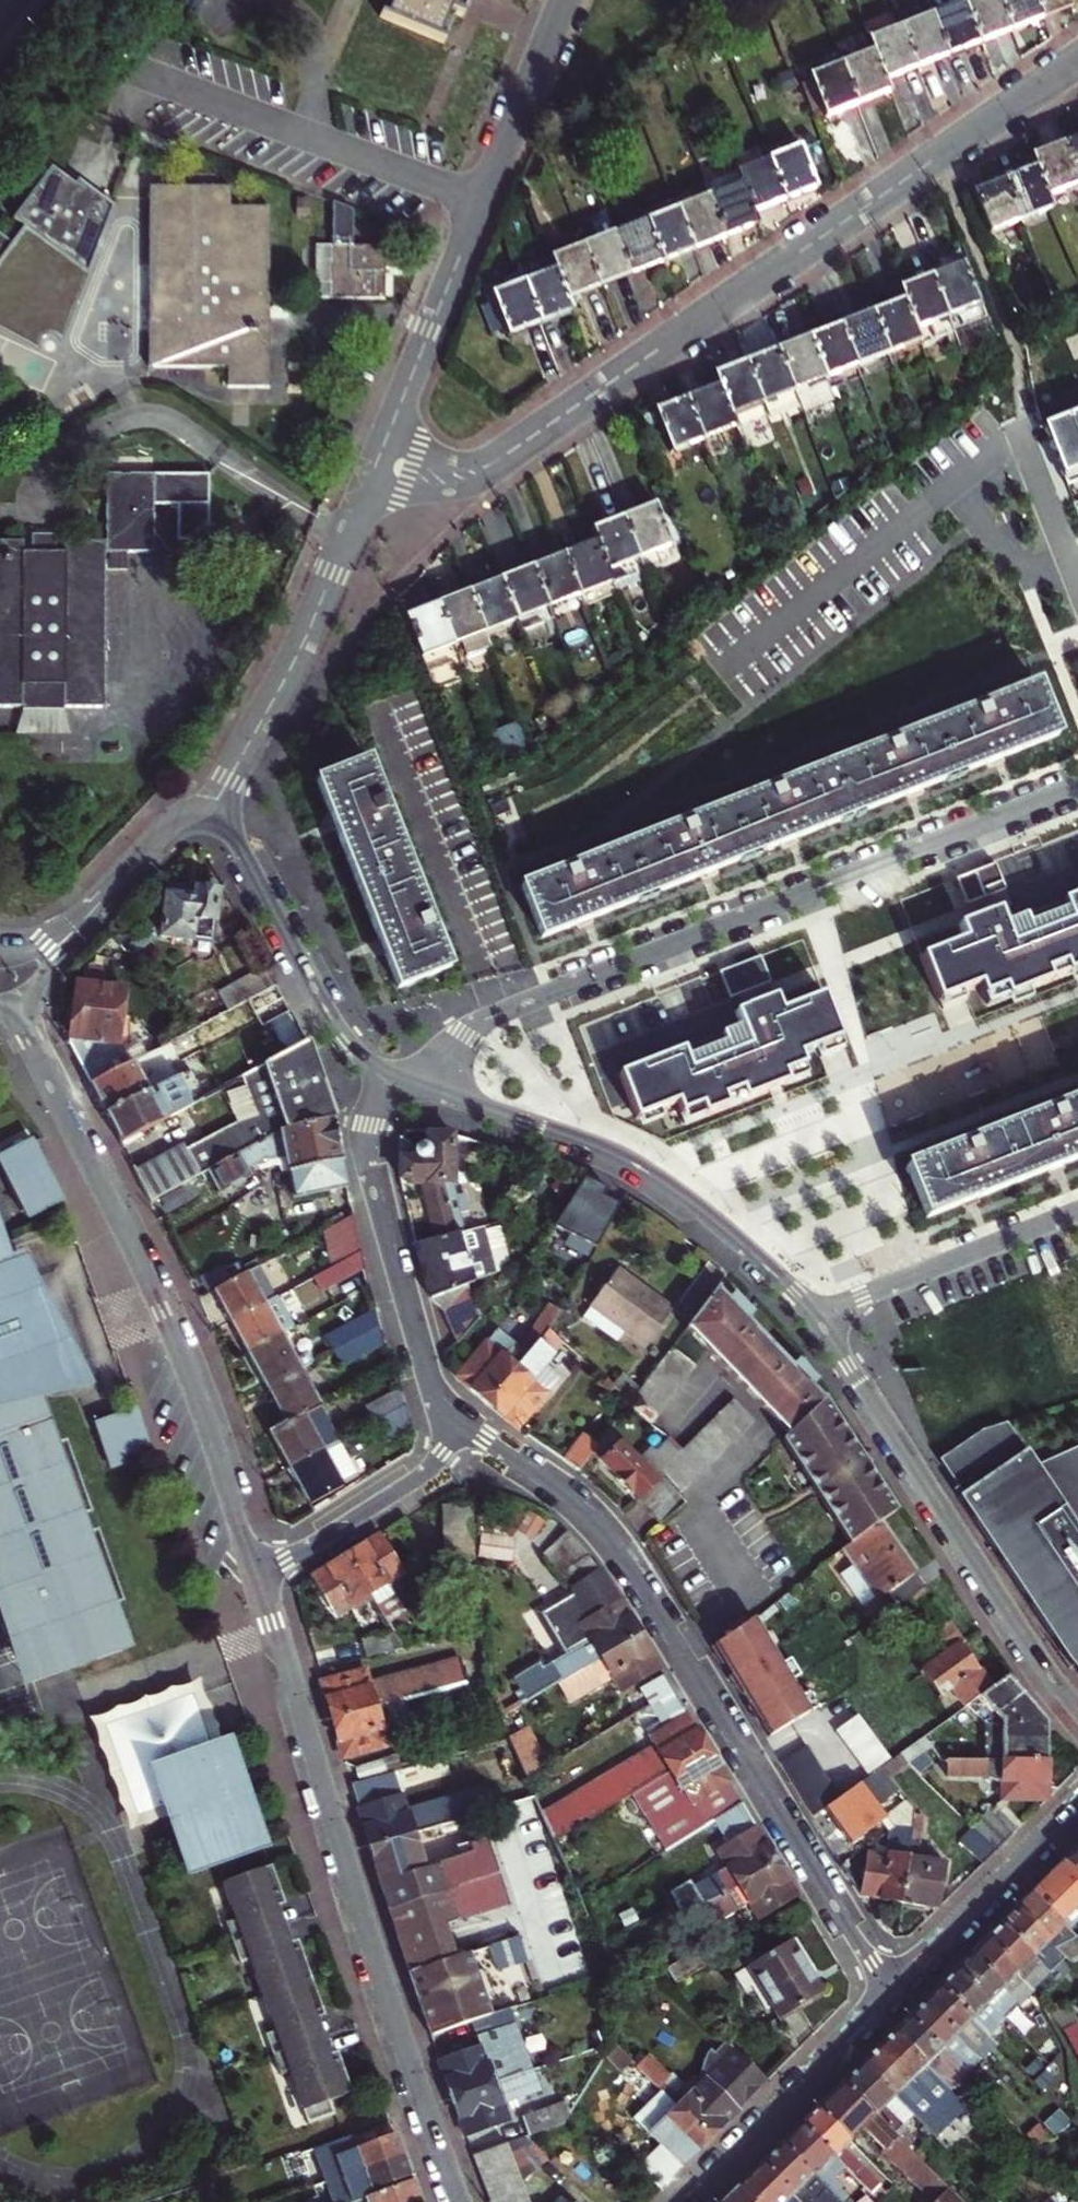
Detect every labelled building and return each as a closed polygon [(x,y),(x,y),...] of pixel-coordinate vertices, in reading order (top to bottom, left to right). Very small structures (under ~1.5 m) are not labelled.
[(209,0),(180,0),(195,15),(209,0)] [(384,14),(440,38),(456,0),(390,0),(384,14)] [(932,9),(949,52),(963,47),(982,39),(966,0),(957,0),(932,9)] [(982,39),(995,34),(1011,28),(1000,0),(966,0),(982,39)] [(1044,15),(1038,0),(1000,0),(1011,28),(1025,22),(1044,15)] [(1044,15),(1056,11),(1076,3),(1075,0),(1038,0),(1044,15)] [(949,52),(932,9),(901,21),(918,65),(933,59),(949,52)] [(870,33),(875,47),(887,77),(901,71),(918,65),(901,21),(870,33)] [(887,77),(875,47),(844,59),(861,103),(877,97),(892,92),(887,77)] [(842,111),(861,103),(844,59),(810,72),(811,76),(825,113),(826,117),(842,111)] [(786,93),(799,87),(793,70),(779,74),(786,93)] [(818,117),(825,113),(811,76),(803,79),(818,117)] [(1064,139),(1077,176),(1077,134),(1064,139)] [(1039,165),(1051,194),(1077,184),(1077,176),(1064,139),(1050,144),(1034,150),(1039,165)] [(819,186),(803,142),(768,154),(785,199),(801,193),(819,186)] [(733,169),(737,167),(737,166),(728,145),(724,146),(733,169)] [(737,167),(742,180),(754,211),(767,206),(785,199),(768,154),(737,166),(737,167)] [(1021,171),(1006,177),(1023,220),(1056,208),(1051,194),(1039,165),(1021,171)] [(710,192),(727,234),(742,228),(759,221),(754,211),(742,180),(737,167),(733,169),(706,180),(710,192)] [(0,237),(0,331),(57,360),(115,209),(54,169),(0,237)] [(992,232),(1023,220),(1006,177),(991,183),(975,189),(992,232)] [(154,189),(157,372),(235,371),(235,391),(275,391),(274,323),(273,210),(231,210),(231,188),(154,189)] [(678,204),(694,246),(708,241),(727,234),(710,192),(678,204)] [(337,245),(317,245),(318,299),(353,299),(388,298),(387,268),(388,245),(356,245),(356,209),(335,202),(337,245)] [(677,253),(694,246),(678,204),(647,215),(663,259),(677,253)] [(649,264),(663,259),(647,215),(615,228),(632,271),(649,264)] [(583,239),(601,284),(614,278),(632,271),(615,228),(583,239)] [(586,289),(601,284),(583,239),(553,250),(559,264),(571,295),(586,289)] [(972,262),(967,264),(986,318),(993,315),(972,262)] [(526,276),(544,320),(563,313),(576,309),(571,295),(559,264),(526,276)] [(986,318),(967,264),(953,269),(935,276),(952,318),(956,329),(986,318)] [(496,297),(509,333),(527,326),(544,320),(526,276),(493,288),(496,297)] [(910,300),(921,330),(952,318),(935,276),(920,281),(905,287),(910,300)] [(496,297),(483,301),(493,327),(505,323),(496,297)] [(892,355),(926,343),(921,330),(910,300),(894,306),(875,313),(892,355)] [(860,319),(845,325),(862,368),(892,355),(875,313),(860,319)] [(986,318),(956,329),(962,345),(999,330),(993,315),(986,318)] [(829,331),(814,337),(831,379),(862,368),(845,325),(829,331)] [(781,350),(803,404),(835,391),(831,379),(814,337),(797,344),(781,350)] [(772,416),(803,404),(781,350),(767,355),(750,362),(767,404),(772,416)] [(741,428),(772,416),(767,404),(750,362),(734,368),(720,374),(724,385),(741,428)] [(742,430),(741,428),(724,385),(706,391),(691,397),(709,443),(716,460),(732,454),(726,437),(742,430)] [(660,410),(678,455),(709,443),(691,397),(679,402),(660,410)] [(1046,423),(1060,458),(1070,483),(1077,480),(1077,411),(1046,423)] [(100,708),(101,554),(148,555),(148,506),(174,507),(174,541),(202,541),(202,475),(101,475),(101,543),(61,543),(61,553),(52,553),(52,536),(28,536),(28,553),(20,553),(20,543),(0,543),(0,708),(19,708),(19,710),(60,710),(60,708),(100,708)] [(644,509),(628,516),(645,559),(679,545),(661,502),(644,509)] [(601,542),(613,572),(645,559),(628,516),(611,522),(596,528),(601,542)] [(585,548),(571,553),(588,597),(591,604),(621,592),(613,572),(601,542),(585,548)] [(538,565),(556,609),(588,597),(571,553),(556,559),(538,565)] [(524,570),(507,577),(524,620),(528,629),(559,616),(556,609),(538,565),(524,570)] [(490,583),(475,589),(493,632),(524,620),(507,577),(490,583)] [(462,593),(444,600),(466,654),(497,642),(493,632),(475,589),(462,593)] [(412,612),(433,667),(466,654),(444,600),(427,606),(412,612)] [(629,649),(615,654),(619,665),(633,659),(629,649)] [(796,835),(804,832),(898,794),(907,790),(914,788),(985,759),(992,757),(1001,753),(1056,731),(1036,681),(1016,689),(1008,692),(968,708),(949,715),(916,729),(908,732),(895,737),(858,752),(848,755),(815,769),(804,773),(801,775),(775,785),(764,789),(746,796),(713,809),(694,816),(678,823),(655,832),(644,837),(611,849),(601,853),(562,869),(543,877),(522,884),(528,898),(542,935),(579,921),(586,918),(594,914),(695,875),(702,872),(712,868),(789,838),(796,835)] [(577,681),(563,686),(570,702),(584,697),(577,681)] [(60,710),(19,710),(11,737),(68,737),(60,710)] [(441,950),(439,944),(434,931),(419,892),(415,881),(402,847),(398,838),(384,802),(382,798),(375,778),(369,761),(318,781),(332,819),(335,825),(339,837),(379,940),(382,947),(385,954),(397,987),(448,967),(441,950)] [(993,860),(955,876),(966,901),(1004,886),(993,860)] [(194,890),(195,883),(190,882),(185,881),(184,889),(165,886),(159,934),(189,937),(209,940),(212,916),(215,892),(194,890)] [(929,953),(950,1007),(973,998),(970,989),(986,982),(995,1002),(1070,973),(1077,970),(1077,896),(1026,916),(1012,922),(1006,907),(966,922),(971,937),(929,953)] [(754,956),(716,971),(726,997),(765,981),(754,956)] [(267,965),(216,992),(226,1010),(277,984),(267,965)] [(121,989),(79,983),(76,1010),(72,1041),(91,1082),(134,1059),(159,1046),(152,1031),(117,1047),(114,1042),(116,1024),(121,1026),(123,1010),(118,1009),(121,989)] [(690,1045),(626,1070),(643,1115),(683,1099),(691,1120),(778,1086),(816,1071),(808,1051),(824,1045),(828,1054),(851,1045),(830,991),(788,1007),(782,993),(742,1009),(748,1024),(727,1032),(690,1046),(690,1045)] [(301,1029),(291,1034),(297,1045),(307,1040),(305,1037),(301,1029)] [(319,1075),(307,1040),(297,1045),(265,1062),(250,1071),(243,1074),(256,1109),(136,1170),(150,1198),(209,1166),(281,1127),(286,1126),(334,1116),(319,1075)] [(100,1098),(107,1112),(149,1091),(134,1059),(91,1082),(100,1098)] [(177,1075),(149,1091),(107,1112),(115,1128),(121,1140),(191,1102),(177,1075)] [(1067,1160),(1077,1155),(1077,1100),(1034,1117),(1018,1123),(949,1150),(931,1157),(925,1159),(913,1164),(931,1212),(968,1198),(972,1196),(976,1195),(981,1193),(1054,1165),(1058,1163),(1063,1161),(1067,1160)] [(270,1152),(271,1158),(287,1155),(294,1188),(295,1194),(350,1184),(343,1155),(334,1116),(286,1126),(281,1127),(209,1166),(220,1189),(251,1172),(248,1165),(270,1152)] [(437,1235),(465,1227),(460,1208),(468,1206),(464,1190),(456,1193),(452,1177),(452,1134),(446,1134),(446,1128),(430,1128),(430,1134),(425,1133),(425,1146),(424,1146),(410,1146),(398,1146),(400,1174),(410,1174),(410,1181),(423,1181),(437,1235)] [(0,1161),(0,1167),(25,1217),(61,1199),(49,1175),(34,1144),(0,1161)] [(604,1186),(585,1177),(552,1225),(597,1246),(622,1205),(605,1198),(610,1189),(604,1186)] [(326,1228),(336,1265),(367,1247),(355,1211),(326,1228)] [(437,1235),(418,1241),(425,1265),(433,1295),(463,1283),(468,1281),(478,1278),(498,1270),(485,1221),(465,1227),(437,1235)] [(33,1680),(128,1650),(44,1407),(39,1390),(19,1390),(11,1314),(27,1308),(0,1234),(0,1585),(33,1680)] [(367,1247),(336,1265),(298,1286),(305,1298),(371,1262),(367,1247)] [(24,1253),(9,1259),(27,1308),(11,1314),(19,1390),(39,1390),(44,1407),(95,1398),(24,1253)] [(712,1259),(683,1298),(699,1310),(723,1278),(729,1271),(712,1259)] [(622,1264),(595,1303),(603,1308),(629,1269),(622,1264)] [(225,1310),(232,1323),(276,1298),(279,1296),(261,1265),(214,1291),(225,1310)] [(629,1269),(603,1308),(629,1328),(650,1342),(679,1303),(659,1290),(629,1269)] [(723,1278),(699,1310),(692,1319),(735,1370),(773,1338),(754,1314),(758,1307),(751,1299),(740,1287),(734,1291),(723,1278)] [(483,1313),(468,1281),(463,1283),(444,1306),(460,1339),(483,1313)] [(241,1340),(249,1354),(283,1336),(293,1330),(276,1298),(232,1323),(241,1340)] [(513,1341),(497,1327),(459,1372),(472,1384),(488,1398),(536,1342),(549,1327),(554,1320),(560,1310),(546,1301),(513,1341)] [(603,1308),(595,1303),(586,1315),(621,1340),(629,1328),(603,1308)] [(384,1305),(334,1331),(342,1347),(388,1321),(384,1305)] [(342,1347),(350,1361),(394,1338),(388,1321),(342,1347)] [(562,1338),(549,1327),(536,1342),(488,1398),(507,1414),(517,1423),(556,1378),(539,1363),(562,1338)] [(260,1375),(268,1388),(301,1370),(313,1363),(310,1356),(297,1363),(283,1336),(249,1354),(260,1375)] [(735,1370),(765,1406),(807,1367),(798,1358),(794,1362),(773,1338),(735,1370)] [(641,1387),(640,1388),(631,1400),(656,1421),(665,1408),(675,1395),(683,1384),(691,1373),(700,1361),(699,1359),(675,1342),(666,1354),(657,1365),(649,1376),(641,1387)] [(765,1406),(785,1429),(823,1398),(812,1384),(817,1379),(807,1367),(765,1406)] [(320,1405),(301,1370),(268,1388),(278,1406),(287,1424),(305,1414),(318,1406),(320,1405)] [(623,1372),(613,1384),(631,1400),(640,1388),(641,1387),(623,1372)] [(372,1421),(412,1398),(407,1382),(364,1406),(372,1421)] [(722,1406),(712,1415),(702,1425),(689,1437),(681,1445),(678,1448),(676,1450),(668,1457),(655,1470),(674,1492),(688,1479),(698,1470),(709,1459),(721,1448),(732,1437),(742,1428),(755,1416),(734,1393),(722,1406)] [(412,1398),(372,1421),(380,1436),(417,1415),(412,1398)] [(895,1510),(885,1495),(875,1480),(868,1468),(870,1467),(872,1464),(873,1461),(873,1458),(870,1452),(864,1444),(857,1441),(853,1443),(824,1398),(823,1398),(785,1429),(779,1434),(831,1515),(849,1544),(882,1520),(895,1510)] [(332,1443),(337,1440),(318,1406),(305,1414),(324,1448),(332,1443)] [(137,1410),(94,1425),(108,1465),(151,1451),(137,1410)] [(280,1452),(289,1467),(324,1448),(305,1414),(287,1424),(270,1434),(280,1452)] [(1053,1472),(1051,1474),(1015,1415),(989,1422),(945,1449),(967,1485),(964,1487),(1003,1549),(1077,1666),(1077,1511),(1053,1472)] [(656,1479),(651,1474),(655,1470),(668,1457),(676,1450),(666,1439),(658,1445),(654,1441),(638,1457),(609,1429),(595,1448),(593,1450),(617,1475),(638,1497),(656,1479)] [(595,1448),(581,1437),(561,1462),(575,1474),(593,1450),(595,1448)] [(324,1448),(289,1467),(302,1489),(310,1503),(343,1484),(341,1480),(349,1474),(356,1471),(338,1440),(337,1440),(332,1443),(324,1448)] [(656,1479),(638,1497),(660,1523),(685,1503),(674,1492),(655,1470),(651,1474),(656,1479)] [(446,1565),(477,1563),(474,1506),(443,1507),(446,1565)] [(882,1520),(849,1544),(842,1549),(851,1561),(834,1573),(861,1610),(889,1591),(902,1582),(907,1588),(922,1577),(904,1552),(882,1520)] [(558,1533),(535,1557),(548,1564),(572,1542),(558,1533)] [(388,1579),(403,1569),(381,1534),(368,1542),(349,1555),(371,1590),(389,1618),(406,1608),(388,1579)] [(514,1540),(485,1537),(483,1557),(512,1561),(514,1540)] [(572,1542),(548,1564),(563,1573),(585,1554),(572,1542)] [(585,1554),(563,1573),(571,1585),(598,1566),(585,1554)] [(371,1590),(349,1555),(332,1567),(317,1577),(339,1611),(371,1590)] [(573,1589),(580,1599),(607,1579),(598,1566),(571,1585),(573,1589)] [(966,1636),(922,1577),(907,1588),(912,1595),(950,1649),(923,1670),(942,1693),(952,1687),(964,1703),(972,1698),(991,1683),(975,1659),(962,1639),(966,1636)] [(526,1699),(559,1679),(639,1632),(621,1602),(607,1579),(580,1599),(573,1589),(538,1609),(564,1649),(540,1665),(535,1659),(512,1675),(526,1699)] [(907,1588),(902,1582),(889,1591),(898,1604),(912,1595),(907,1588)] [(752,1616),(710,1643),(714,1649),(717,1654),(719,1653),(722,1657),(731,1672),(729,1674),(732,1678),(736,1685),(738,1684),(742,1691),(748,1702),(746,1703),(749,1708),(753,1714),(755,1713),(762,1723),(768,1732),(817,1703),(807,1686),(798,1692),(789,1677),(799,1672),(789,1656),(779,1661),(771,1647),(781,1641),(771,1626),(762,1631),(752,1616)] [(614,1673),(623,1688),(659,1666),(647,1645),(639,1632),(559,1679),(570,1699),(601,1681),(614,1673)] [(370,1678),(367,1667),(323,1680),(329,1702),(334,1717),(404,1697),(467,1678),(459,1653),(370,1678)] [(989,1722),(989,1756),(1044,1756),(1045,1714),(1033,1701),(1008,1671),(991,1683),(972,1698),(989,1722)] [(640,1691),(648,1705),(650,1703),(673,1689),(663,1672),(638,1687),(640,1691)] [(650,1703),(659,1719),(645,1727),(654,1742),(543,1811),(554,1837),(627,1793),(707,1745),(686,1710),(683,1706),(673,1689),(650,1703)] [(637,1712),(648,1705),(640,1691),(628,1698),(637,1712)] [(236,1768),(228,1744),(213,1750),(193,1694),(103,1725),(135,1819),(163,1809),(183,1865),(261,1839),(236,1768)] [(404,1697),(334,1717),(340,1739),(345,1755),(388,1742),(383,1724),(409,1716),(404,1697)] [(887,1758),(854,1714),(833,1730),(865,1774),(887,1758)] [(529,1727),(510,1736),(525,1769),(545,1760),(529,1727)] [(738,1797),(727,1779),(707,1745),(632,1791),(664,1843),(711,1814),(738,1797)] [(824,1806),(836,1798),(806,1745),(780,1761),(813,1814),(824,1806)] [(449,1753),(418,1762),(423,1778),(454,1769),(449,1753)] [(384,1756),(356,1765),(360,1779),(388,1770),(384,1756)] [(989,1756),(944,1756),(944,1774),(1000,1774),(999,1790),(1025,1790),(1044,1791),(1044,1756),(989,1756)] [(875,1800),(895,1785),(879,1766),(836,1798),(824,1806),(838,1827),(849,1842),(886,1816),(875,1800)] [(408,1809),(394,1769),(388,1770),(360,1779),(353,1781),(367,1827),(373,1845),(415,1830),(478,1809),(474,1796),(460,1801),(459,1795),(434,1804),(433,1800),(408,1809)] [(750,1817),(738,1797),(711,1814),(726,1840),(714,1847),(724,1862),(692,1881),(689,1875),(669,1888),(676,1909),(703,1898),(715,1893),(727,1889),(775,1859),(755,1825),(750,1817)] [(886,1816),(890,1826),(910,1830),(913,1808),(913,1807),(907,1799),(886,1816)] [(917,1904),(936,1907),(939,1886),(943,1858),(927,1856),(929,1845),(918,1843),(922,1809),(913,1808),(910,1830),(900,1901),(917,1904)] [(973,1825),(996,1848),(1011,1833),(987,1811),(973,1825)] [(980,1864),(996,1848),(973,1825),(958,1840),(980,1864)] [(869,1852),(862,1895),(880,1898),(900,1901),(910,1830),(890,1826),(886,1854),(869,1852)] [(415,1830),(373,1845),(378,1864),(389,1899),(392,1907),(402,1943),(411,1971),(422,2005),(431,2035),(473,2019),(489,2014),(469,1951),(454,1956),(451,1949),(446,1933),(443,1923),(492,1907),(503,1903),(507,1902),(491,1856),(490,1851),(485,1837),(470,1842),(473,1849),(467,1851),(428,1865),(415,1830)] [(470,1842),(464,1844),(467,1851),(473,1849),(470,1842)] [(1064,1856),(1077,1871),(1077,1842),(1064,1856)] [(1034,1886),(1062,1915),(1077,1899),(1077,1871),(1064,1856),(1049,1871),(1034,1886)] [(757,1916),(796,1893),(786,1877),(775,1859),(727,1889),(715,1893),(719,1901),(730,1895),(732,1900),(736,1907),(749,1900),(757,1916)] [(269,1868),(262,1870),(276,1909),(283,1907),(269,1868)] [(276,1909),(262,1870),(221,1885),(235,1924),(225,1927),(238,1963),(248,1959),(275,2035),(265,2039),(278,2074),(287,2070),(307,2125),(335,2115),(330,2102),(344,2097),(329,2055),(315,2061),(302,2025),(316,2021),(289,1944),(275,1949),(262,1914),(276,1909)] [(1028,1891),(1056,1921),(1062,1915),(1034,1886),(1028,1891)] [(1028,1891),(1016,1903),(1056,1942),(1069,1935),(1070,1935),(1061,1925),(1056,1921),(1028,1891)] [(715,1893),(703,1898),(706,1904),(710,1912),(721,1906),(719,1901),(715,1893)] [(1062,1915),(1066,1920),(1077,1909),(1077,1899),(1062,1915)] [(1048,1970),(1066,1951),(1056,1942),(1016,1903),(1010,1909),(1000,1920),(1048,1970)] [(275,1949),(289,1944),(287,1939),(279,1916),(276,1909),(262,1914),(275,1949)] [(1062,1915),(1056,1921),(1061,1925),(1066,1920),(1062,1915)] [(1048,1970),(1000,1920),(994,1926),(985,1934),(1032,1986),(1048,1970)] [(527,1932),(501,1941),(509,1965),(535,1955),(527,1932)] [(1032,1986),(985,1934),(977,1943),(970,1951),(1011,1993),(1020,2002),(1034,1988),(1032,1986)] [(1056,1942),(1066,1951),(1072,1957),(1077,1954),(1077,1951),(1069,1935),(1056,1942)] [(787,1940),(748,1963),(778,2018),(818,1995),(805,1971),(787,1940)] [(295,1942),(289,1944),(316,2021),(323,2018),(295,1942)] [(695,1946),(666,1962),(676,1979),(704,1962),(695,1946)] [(997,2007),(1011,1993),(970,1951),(964,1956),(955,1965),(997,2007)] [(939,1981),(983,2025),(999,2010),(997,2007),(955,1965),(947,1973),(939,1981)] [(932,1989),(923,1997),(977,2051),(993,2036),(983,2025),(939,1981),(932,1989)] [(916,2004),(907,2013),(961,2068),(977,2051),(923,1997),(916,2004)] [(1075,2021),(1064,2001),(1050,2010),(1061,2028),(1075,2021)] [(447,2076),(453,2095),(523,2071),(532,2068),(510,2007),(489,2014),(473,2019),(481,2046),(440,2060),(447,2076)] [(899,2021),(893,2028),(934,2069),(947,2081),(961,2068),(907,2013),(899,2021)] [(318,2027),(316,2021),(302,2025),(315,2061),(329,2055),(326,2048),(318,2027)] [(1072,2049),(1077,2045),(1077,2027),(1075,2021),(1061,2028),(1072,2049)] [(952,2113),(965,2100),(947,2081),(934,2069),(893,2028),(886,2034),(878,2042),(952,2113)] [(1049,2038),(1038,2049),(1046,2056),(1057,2046),(1049,2038)] [(768,2080),(728,2040),(717,2051),(714,2048),(709,2053),(707,2055),(706,2059),(698,2079),(691,2086),(672,2068),(668,2072),(647,2052),(634,2065),(635,2066),(711,2137),(737,2110),(768,2080)] [(609,2042),(604,2057),(624,2077),(630,2071),(672,2111),(661,2122),(645,2139),(677,2171),(697,2151),(711,2137),(635,2066),(634,2065),(609,2042)] [(935,2130),(952,2113),(878,2042),(870,2051),(862,2058),(914,2110),(935,2130)] [(335,2053),(329,2055),(344,2097),(350,2095),(335,2053)] [(1042,2053),(1027,2067),(1034,2074),(1048,2060),(1042,2053)] [(894,2128),(912,2147),(920,2139),(906,2125),(904,2127),(900,2124),(914,2110),(862,2058),(852,2068),(843,2077),(894,2128)] [(532,2068),(523,2071),(530,2092),(540,2089),(532,2068)] [(530,2092),(523,2071),(453,2095),(462,2117),(467,2132),(509,2117),(503,2102),(530,2092)] [(630,2071),(624,2077),(651,2104),(646,2108),(661,2122),(672,2111),(630,2071)] [(818,2103),(851,2136),(864,2122),(883,2140),(879,2144),(930,2194),(922,2201),(967,2201),(951,2186),(939,2174),(928,2163),(919,2154),(912,2147),(894,2128),(843,2077),(832,2089),(818,2103)] [(524,2113),(532,2133),(575,2118),(567,2097),(524,2113)] [(851,2136),(818,2103),(808,2112),(801,2120),(844,2164),(853,2172),(862,2162),(843,2144),(851,2136)] [(1059,2113),(1049,2124),(1056,2131),(1067,2121),(1059,2113)] [(1036,2119),(1023,2132),(1036,2145),(1049,2132),(1036,2119)] [(844,2164),(801,2120),(792,2129),(783,2139),(836,2192),(841,2187),(844,2184),(834,2174),(844,2164)] [(529,2134),(508,2141),(523,2182),(549,2154),(529,2134)] [(327,2187),(405,2159),(401,2147),(397,2137),(357,2151),(353,2140),(315,2154),(327,2187)] [(844,2200),(836,2192),(783,2139),(773,2148),(764,2158),(807,2201),(842,2201),(844,2200)] [(1054,2139),(1043,2144),(1051,2160),(1062,2155),(1054,2139)] [(523,2182),(508,2141),(475,2153),(493,2201),(530,2201),(523,2182)] [(929,2144),(919,2154),(928,2163),(937,2153),(929,2144)] [(1053,2164),(1060,2178),(1077,2170),(1077,2165),(1072,2154),(1053,2164)] [(763,2201),(807,2201),(764,2158),(752,2169),(741,2180),(763,2201)] [(332,2201),(367,2201),(376,2199),(373,2194),(412,2180),(409,2170),(405,2159),(327,2187),(332,2201)] [(953,2161),(939,2174),(951,2186),(964,2172),(953,2161)] [(862,2162),(853,2172),(874,2194),(884,2184),(862,2162)] [(660,2164),(648,2177),(660,2188),(672,2176),(660,2164)] [(738,2183),(757,2201),(763,2201),(741,2180),(738,2183)] [(738,2183),(729,2192),(720,2201),(757,2201),(738,2183)] [(419,2197),(415,2184),(376,2199),(367,2201),(421,2201),(419,2197)] [(203,2191),(206,2201),(216,2201),(218,2201),(213,2187),(203,2191)] [(841,2187),(836,2192),(844,2200),(845,2201),(850,2196),(841,2187)]
